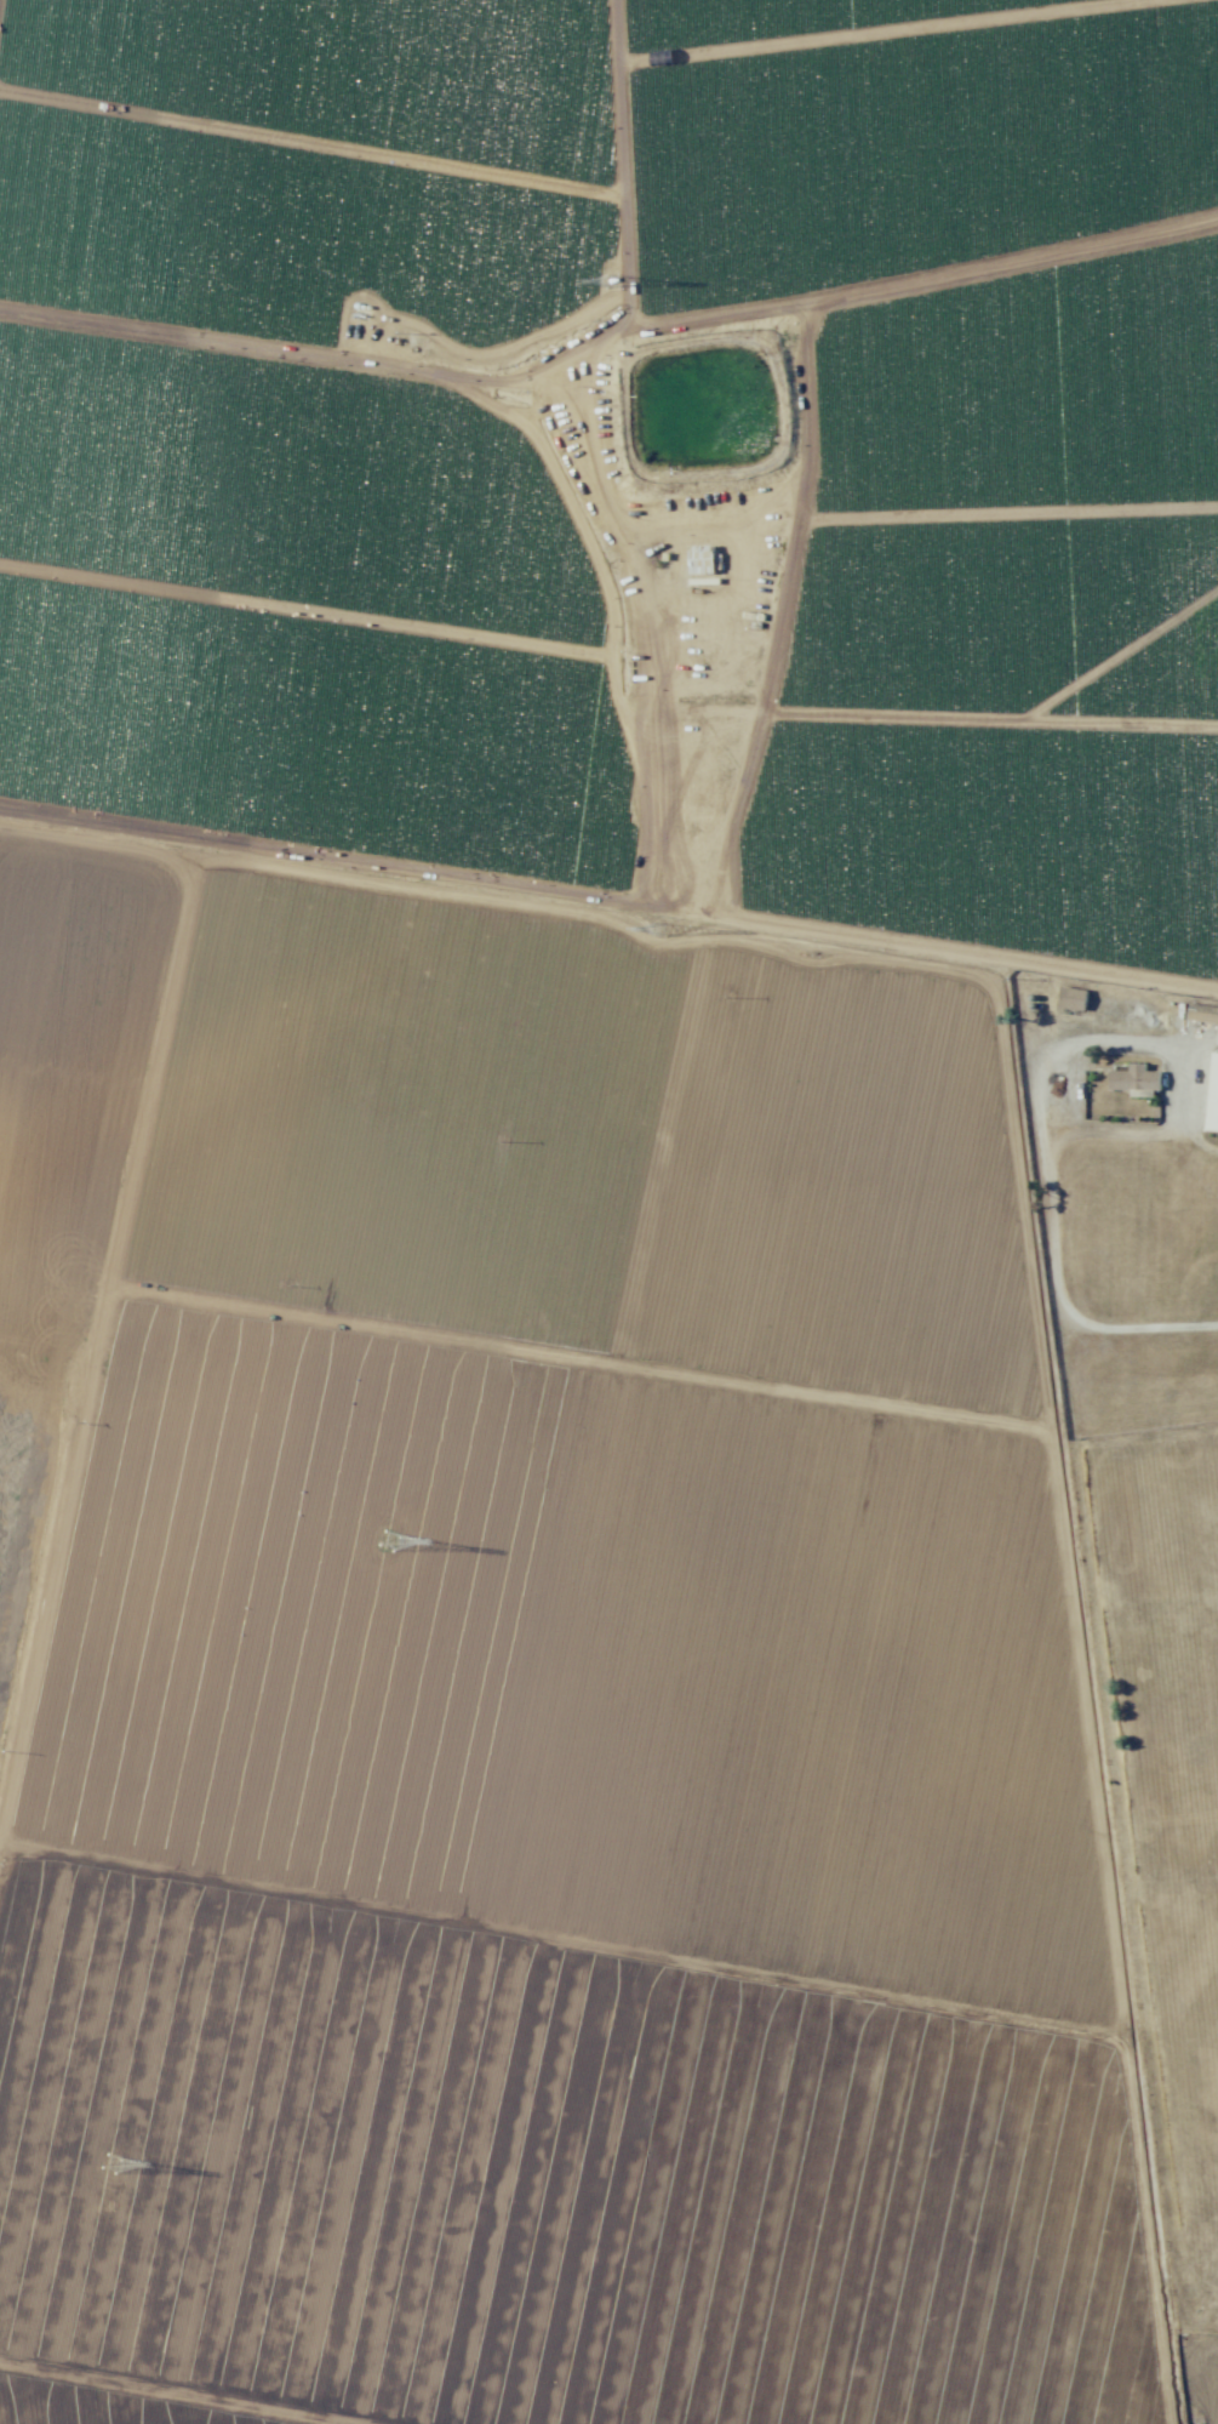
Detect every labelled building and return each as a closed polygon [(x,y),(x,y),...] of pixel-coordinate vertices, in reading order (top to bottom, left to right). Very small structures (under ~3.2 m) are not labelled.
[(714,572),(713,545),(689,545),(690,573),(714,572)] [(1084,1012),(1087,989),(1060,986),(1057,1009),(1084,1012)] [(1211,1052),(1207,1130),(1217,1131),(1217,1053),(1211,1052)] [(1158,1070),(1144,1070),(1144,1063),(1128,1063),(1128,1070),(1109,1070),(1108,1090),(1158,1091),(1158,1070)]
